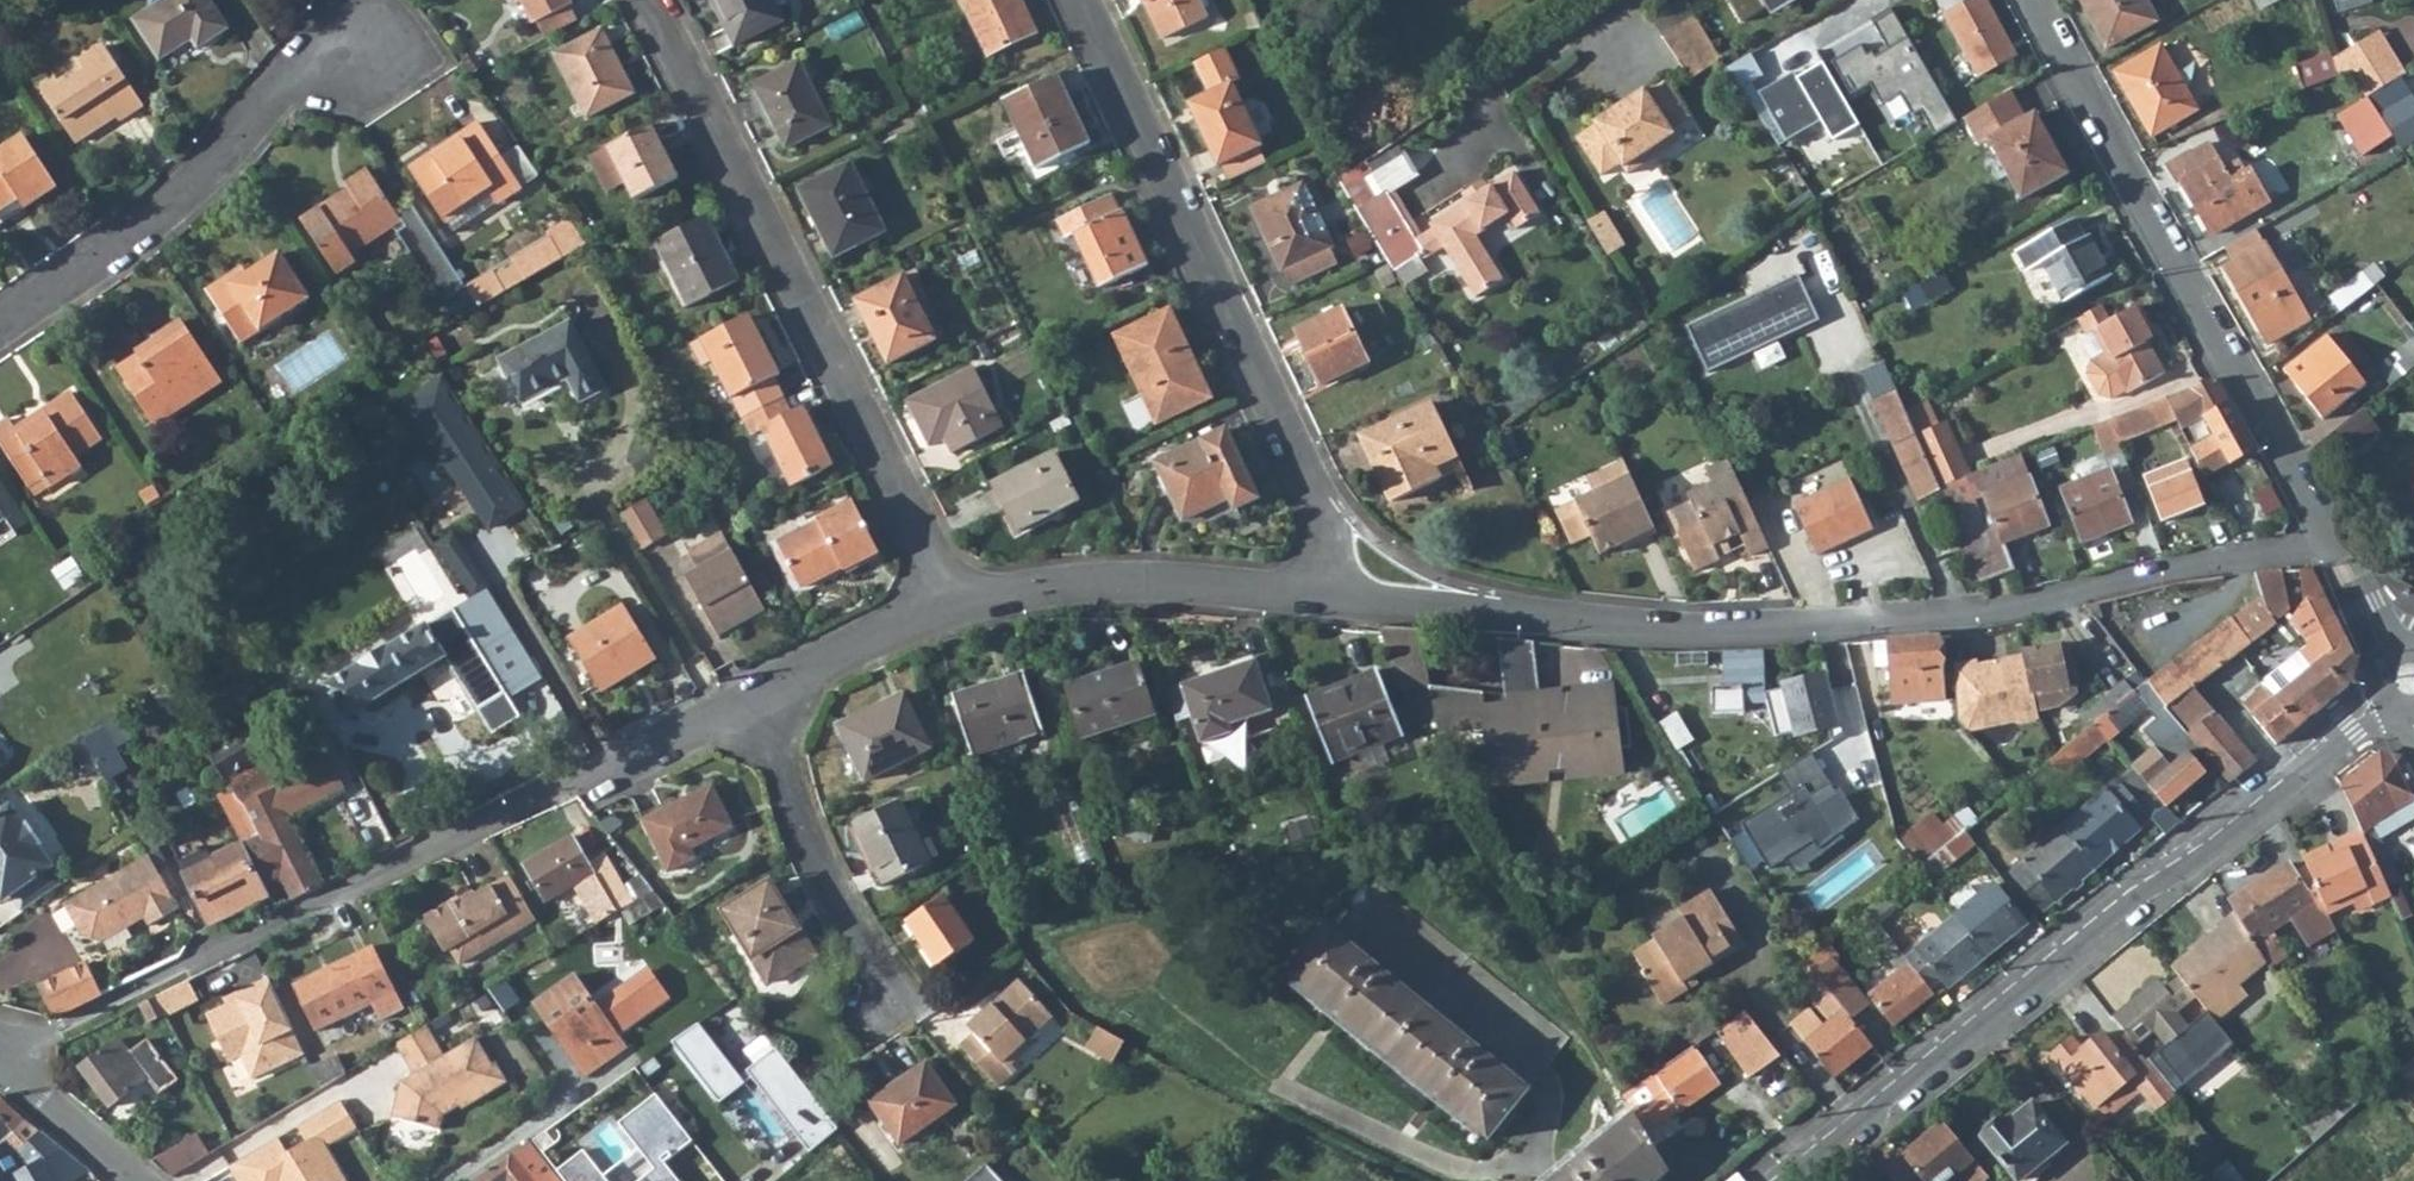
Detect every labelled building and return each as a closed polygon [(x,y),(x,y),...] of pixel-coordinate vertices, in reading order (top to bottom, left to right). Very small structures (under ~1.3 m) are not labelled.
[(207,42),(228,28),(209,0),(166,0),(134,21),(160,60),(193,39),(201,33),(207,42)] [(532,25),(537,23),(567,8),(573,5),(570,0),(518,0),(532,25)] [(782,22),(771,0),(714,0),(719,12),(717,13),(734,45),(782,22)] [(986,57),(1035,34),(1020,0),(960,0),(986,57)] [(1162,40),(1206,19),(1197,0),(1144,0),(1162,40)] [(1740,23),(1765,8),(1763,3),(1768,0),(1726,0),(1740,23)] [(1782,8),(1796,0),(1777,0),(1782,8)] [(1820,15),(1846,0),(1811,0),(1820,15)] [(2008,42),(1984,0),(1936,0),(1978,76),(2006,61),(1998,47),(2008,42)] [(2106,49),(2160,21),(2149,0),(2080,0),(2106,49)] [(2265,10),(2282,0),(2259,0),(2265,10)] [(857,6),(864,19),(875,14),(868,1),(857,6)] [(537,23),(545,38),(575,23),(567,8),(537,23)] [(1239,16),(1245,29),(1255,24),(1250,11),(1239,16)] [(1846,79),(1854,93),(1869,85),(1881,105),(1899,95),(1912,116),(1920,112),(1934,136),(1956,123),(1892,13),(1872,25),(1887,50),(1875,58),(1872,53),(1866,56),(1860,45),(1831,62),(1842,82),(1846,79)] [(1719,58),(1693,16),(1661,37),(1689,80),(1720,60),(1719,58)] [(622,72),(600,30),(552,55),(586,119),(631,95),(620,73),(622,72)] [(2360,42),(2369,58),(2387,46),(2378,31),(2360,42)] [(193,39),(199,48),(207,42),(201,33),(193,39)] [(1998,47),(2006,61),(2015,56),(2008,42),(1998,47)] [(2360,42),(2330,53),(2338,77),(2350,72),(2368,98),(2401,78),(2406,75),(2387,46),(2369,58),(2360,42)] [(1720,60),(1726,70),(1750,56),(1743,45),(1719,58),(1720,60)] [(86,75),(46,101),(74,143),(115,116),(118,121),(142,105),(104,47),(78,63),(80,66),(86,75)] [(2160,47),(2115,73),(2151,136),(2197,109),(2160,47)] [(2330,53),(2296,67),(2303,90),(2338,77),(2330,53)] [(1726,70),(1740,91),(1762,77),(1751,56),(1750,56),(1726,70)] [(1842,82),(1831,62),(1824,67),(1843,100),(1854,93),(1846,79),(1842,82)] [(752,86),(784,150),(830,126),(797,63),(752,86)] [(1824,67),(1822,63),(1796,78),(1793,73),(1758,94),(1786,142),(1820,122),(1832,141),(1858,126),(1843,100),(1824,67)] [(39,89),(46,101),(86,75),(80,66),(57,81),(55,78),(39,89)] [(1002,102),(1036,172),(1090,146),(1056,76),(1002,102)] [(2401,78),(2368,98),(2380,117),(2413,98),(2413,97),(2401,78)] [(1576,138),(1601,176),(1620,163),(1627,174),(1653,157),(1649,151),(1673,135),(1670,130),(1689,117),(1663,80),(1645,92),(1643,90),(1593,123),(1594,126),(1576,138)] [(1232,84),(1189,105),(1218,167),(1226,163),(1255,150),(1262,146),(1232,84)] [(2047,150),(2052,147),(2034,115),(2026,119),(2010,91),(1963,118),(1979,146),(1989,140),(2023,200),(2063,178),(2047,150)] [(2246,100),(2249,111),(2259,107),(2255,96),(2246,100)] [(2218,107),(2224,121),(2249,111),(2246,100),(2245,97),(2218,107)] [(2368,98),(2337,117),(2362,156),(2393,137),(2380,117),(2368,98)] [(2393,137),(2413,124),(2413,100),(2413,98),(2380,117),(2393,137)] [(432,155),(438,164),(484,133),(478,124),(432,155)] [(626,182),(635,200),(678,178),(667,155),(662,158),(657,149),(662,146),(651,125),(612,145),(591,155),(609,191),(626,182)] [(438,164),(432,155),(409,170),(442,220),(443,219),(453,235),(522,189),(484,133),(438,164)] [(1649,151),(1653,157),(1677,141),(1673,135),(1649,151)] [(25,207),(57,186),(23,136),(0,151),(0,223),(10,217),(4,208),(19,198),(25,207)] [(2166,165),(2177,183),(2179,182),(2210,236),(2268,201),(2251,171),(2246,174),(2239,162),(2224,170),(2209,144),(2192,154),(2191,152),(2166,165)] [(2047,150),(2063,178),(2068,175),(2052,147),(2047,150)] [(1255,150),(1226,163),(1233,179),(1262,165),(1255,150)] [(1357,167),(1375,197),(1386,191),(1368,160),(1357,167)] [(798,190),(833,259),(885,232),(850,163),(798,190)] [(1375,197),(1357,167),(1337,180),(1356,210),(1387,261),(1394,272),(1425,253),(1416,240),(1386,191),(1375,197)] [(356,263),(351,255),(392,228),(442,304),(465,287),(412,206),(397,216),(367,171),(345,185),(348,190),(301,222),(337,275),(356,263)] [(1515,230),(1539,215),(1513,173),(1487,189),(1466,201),(1428,225),(1432,230),(1442,247),(1474,298),(1502,281),(1473,235),(1506,215),(1515,230)] [(1466,201),(1487,189),(1482,182),(1462,194),(1466,201)] [(1333,249),(1302,183),(1251,208),(1282,273),(1284,272),(1291,287),(1338,265),(1331,250),(1333,249)] [(1075,236),(1100,289),(1147,266),(1121,212),(1119,213),(1111,196),(1057,222),(1066,240),(1075,236)] [(4,208),(10,217),(25,207),(19,198),(4,208)] [(640,213),(647,225),(657,219),(649,207),(640,213)] [(1341,222),(1349,237),(1359,232),(1352,217),(1341,222)] [(669,266),(690,306),(738,282),(705,218),(655,243),(667,267),(669,266)] [(550,239),(565,259),(588,246),(570,220),(547,234),(550,239)] [(2046,262),(2068,301),(2111,278),(2088,237),(2084,239),(2074,220),(2021,249),(2032,269),(2046,262)] [(1425,253),(1427,256),(1442,247),(1432,230),(1416,240),(1425,253)] [(2245,236),(2254,251),(2234,263),(2225,268),(2268,345),(2309,321),(2256,230),(2245,236)] [(2225,248),(2234,263),(2254,251),(2245,236),(2225,248)] [(565,259),(550,239),(513,260),(515,264),(495,275),(493,272),(465,287),(479,308),(565,259)] [(233,274),(207,292),(242,344),(309,299),(279,254),(249,275),(238,281),(233,274)] [(662,269),(682,310),(690,306),(669,266),(667,267),(662,269)] [(233,274),(238,281),(249,275),(243,267),(233,274)] [(1377,273),(1385,285),(1394,280),(1387,268),(1377,273)] [(2363,275),(2372,287),(2379,282),(2370,269),(2363,275)] [(904,276),(908,283),(919,278),(915,270),(904,276)] [(1942,272),(1902,294),(1911,311),(1951,289),(1942,272)] [(2361,273),(2331,296),(2342,311),(2372,287),(2363,275),(2361,273)] [(1797,274),(1792,277),(1802,299),(1807,296),(1797,274)] [(875,340),(887,364),(935,340),(903,277),(855,301),(867,325),(871,323),(879,338),(875,340)] [(1792,277),(1684,326),(1706,373),(1818,321),(1807,296),(1802,299),(1792,277)] [(2101,307),(2078,319),(2088,336),(2099,330),(2111,352),(2091,363),(2088,375),(2099,396),(2111,399),(2126,391),(2128,394),(2164,374),(2147,342),(2152,340),(2135,308),(2110,322),(2101,307)] [(1343,309),(1297,331),(1323,385),(1369,363),(1343,309)] [(1151,392),(1164,419),(1209,398),(1169,312),(1115,337),(1143,396),(1151,392)] [(773,378),(779,375),(758,335),(754,337),(744,317),(701,340),(712,362),(708,364),(714,376),(718,375),(742,420),(784,398),(773,378)] [(192,391),(197,398),(222,382),(181,320),(154,338),(155,339),(161,349),(144,361),(141,356),(118,370),(150,419),(192,391)] [(580,402),(605,389),(569,323),(497,360),(522,403),(560,383),(555,377),(562,372),(580,402)] [(2326,337),(2284,370),(2322,419),(2365,385),(2326,337)] [(141,356),(144,361),(161,349),(155,339),(137,351),(141,356)] [(971,351),(976,361),(986,356),(981,345),(971,351)] [(962,372),(984,415),(992,411),(971,368),(962,372)] [(928,445),(943,438),(950,452),(1000,426),(992,411),(984,415),(962,372),(905,401),(928,445)] [(530,508),(445,377),(405,403),(426,437),(430,434),(411,405),(441,385),(520,508),(510,515),(512,519),(530,508)] [(1876,384),(1883,398),(1896,392),(1890,378),(1876,384)] [(2244,456),(2250,467),(2259,462),(2215,380),(2209,382),(2182,392),(2187,403),(2193,399),(2204,418),(2209,427),(2223,454),(2229,464),(2244,456)] [(510,515),(520,508),(441,385),(411,405),(430,434),(426,437),(434,448),(438,446),(451,466),(447,469),(454,480),(459,478),(483,515),(479,518),(487,530),(498,523),(500,527),(512,519),(510,515)] [(150,419),(155,426),(197,398),(192,391),(150,419)] [(1143,396),(1156,423),(1164,419),(1151,392),(1143,396)] [(1940,490),(1939,486),(1916,434),(1907,415),(1896,392),(1883,398),(1887,409),(1878,413),(1887,432),(1895,445),(1919,499),(1940,490)] [(2167,398),(2181,430),(2199,421),(2187,403),(2182,392),(2167,398)] [(9,420),(0,426),(0,445),(28,487),(44,476),(51,486),(81,466),(74,457),(102,438),(71,393),(43,412),(47,419),(20,437),(15,430),(9,420)] [(815,432),(803,408),(792,414),(784,398),(742,420),(750,437),(763,430),(792,487),(833,467),(823,447),(818,449),(810,435),(815,432)] [(1873,402),(1878,413),(1887,409),(1883,398),(1873,402)] [(2177,421),(2167,398),(2109,420),(2118,444),(2177,421)] [(1907,415),(1916,434),(1937,425),(1927,403),(1907,415)] [(1433,404),(1362,437),(1373,461),(1382,456),(1389,471),(1380,476),(1392,502),(1440,479),(1434,467),(1458,456),(1433,404)] [(15,430),(20,437),(47,419),(43,412),(15,430)] [(2363,413),(2338,433),(2354,453),(2379,433),(2363,413)] [(2092,427),(2104,457),(2121,450),(2118,444),(2109,420),(2092,427)] [(1969,475),(1946,422),(1937,425),(1916,434),(1939,486),(1969,475)] [(2198,433),(2212,460),(2223,454),(2209,427),(2198,433)] [(1257,499),(1225,430),(1176,453),(1160,461),(1153,464),(1168,495),(1179,517),(1182,523),(1229,500),(1234,510),(1257,499)] [(1160,461),(1176,453),(1171,443),(1166,445),(1167,447),(1156,453),(1160,461)] [(438,446),(434,448),(447,469),(451,466),(438,446)] [(1054,454),(992,486),(1018,533),(1060,511),(1057,504),(1075,495),(1054,454)] [(2047,526),(2020,455),(1969,475),(1939,486),(1940,490),(1978,582),(2011,569),(2002,543),(2047,526)] [(1068,465),(1076,482),(1094,472),(1086,456),(1068,465)] [(1373,461),(1380,476),(1389,471),(1382,456),(1373,461)] [(1434,467),(1440,479),(1464,468),(1458,456),(1434,467)] [(1768,547),(1726,458),(1715,463),(1722,478),(1710,484),(1686,495),(1690,503),(1666,514),(1693,572),(1719,560),(1718,558),(1717,556),(1722,541),(1725,540),(1738,534),(1749,556),(1768,547)] [(1656,533),(1622,461),(1585,478),(1592,493),(1554,511),(1570,545),(1589,536),(1598,555),(1634,538),(1636,542),(1656,533)] [(2145,478),(2162,522),(2204,505),(2187,462),(2145,478)] [(1710,484),(1722,478),(1715,463),(1703,469),(1710,484)] [(2110,471),(2061,490),(2082,543),(2131,524),(2110,471)] [(28,487),(35,497),(51,486),(44,476),(28,487)] [(459,478),(454,480),(479,518),(483,515),(459,478)] [(1872,529),(1849,480),(1795,505),(1817,554),(1872,529)] [(2259,491),(2270,512),(2283,506),(2271,485),(2259,491)] [(139,494),(146,506),(160,498),(153,486),(139,494)] [(1057,504),(1060,511),(1078,501),(1075,495),(1057,504)] [(1168,495),(1163,498),(1174,520),(1179,517),(1168,495)] [(667,537),(645,501),(624,514),(645,550),(667,537)] [(843,564),(845,570),(878,553),(852,503),(819,520),(820,522),(787,539),(810,584),(827,576),(825,573),(843,564)] [(556,521),(563,532),(581,521),(575,510),(556,521)] [(763,521),(757,510),(738,520),(744,531),(763,521)] [(498,523),(487,530),(489,534),(500,527),(498,523)] [(453,533),(434,545),(472,596),(488,587),(453,533)] [(687,579),(719,636),(766,608),(723,535),(689,554),(699,572),(687,579)] [(780,543),(803,588),(810,584),(787,539),(780,543)] [(1717,556),(1718,558),(1730,552),(1725,540),(1722,541),(1717,556)] [(2376,557),(2387,568),(2399,556),(2388,545),(2376,557)] [(54,571),(63,586),(83,574),(74,558),(54,571)] [(2264,689),(2242,706),(2276,745),(2353,682),(2358,661),(2323,592),(2315,574),(2308,568),(2295,570),(2303,603),(2290,621),(2309,646),(2299,654),(2312,670),(2274,699),(2272,701),(2264,689)] [(2281,571),(2256,573),(2263,597),(2148,683),(2166,707),(2192,688),(2276,626),(2275,623),(2290,610),(2281,571)] [(492,585),(500,599),(516,589),(508,575),(492,585)] [(427,625),(427,624),(324,686),(345,720),(447,659),(493,735),(521,719),(509,699),(541,680),(540,679),(533,668),(522,650),(514,636),(494,603),(462,622),(454,609),(427,625)] [(635,663),(638,668),(656,657),(625,606),(568,639),(599,691),(629,674),(626,669),(635,663)] [(1429,682),(1418,630),(1379,627),(1381,633),(1419,725),(1435,721),(1427,698),(1432,696),(1429,682)] [(514,636),(522,650),(527,647),(519,634),(514,636)] [(1939,636),(1889,641),(1891,666),(1895,704),(1945,700),(1939,636)] [(1533,643),(1498,639),(1503,680),(1525,677),(1524,675),(1537,673),(1533,643)] [(1874,642),(1876,667),(1891,666),(1889,641),(1874,642)] [(1976,662),(1955,666),(1959,722),(1960,724),(1983,719),(1989,725),(2016,719),(2017,721),(2038,716),(2036,709),(2058,704),(2076,691),(2074,683),(2078,682),(2070,646),(2061,648),(2060,644),(2024,651),(2025,656),(1986,664),(1988,671),(1979,673),(1976,662)] [(1840,725),(1839,725),(1825,677),(1824,676),(1782,686),(1783,691),(1767,695),(1764,649),(1724,650),(1722,650),(1724,688),(1712,688),(1713,714),(1744,713),(1744,704),(1767,703),(1776,737),(1793,733),(1794,738),(1827,730),(1831,741),(1843,734),(1840,725)] [(1676,652),(1677,667),(1707,666),(1707,651),(1676,652)] [(2274,699),(2312,670),(2299,654),(2262,682),(2274,699)] [(1255,662),(1199,682),(1183,687),(1190,706),(1202,743),(1231,733),(1228,725),(1271,710),(1255,662)] [(626,669),(629,674),(638,668),(635,663),(626,669)] [(1156,716),(1138,664),(1068,688),(1085,739),(1156,716)] [(533,668),(540,679),(545,676),(538,665),(533,668)] [(1404,736),(1377,671),(1305,701),(1332,766),(1404,736)] [(952,697),(973,757),(1044,732),(1023,672),(952,697)] [(1505,696),(1539,700),(1537,673),(1524,675),(1525,677),(1503,680),(1505,696)] [(2131,685),(2135,690),(2147,681),(2142,676),(2131,685)] [(1165,686),(1174,712),(1190,706),(1183,687),(1181,680),(1165,686)] [(2127,680),(2111,693),(2119,703),(2135,690),(2131,685),(2127,680)] [(2119,703),(2093,724),(2108,741),(2148,709),(2158,721),(2169,711),(2166,707),(2148,683),(2147,681),(2135,690),(2119,703)] [(1497,729),(1498,745),(1486,746),(1491,787),(1518,784),(1517,772),(1548,768),(1548,764),(1552,765),(1555,765),(1559,766),(1563,766),(1566,766),(1569,766),(1595,763),(1596,775),(1623,772),(1620,750),(1632,749),(1627,711),(1616,710),(1614,693),(1612,693),(1609,693),(1607,694),(1604,694),(1601,695),(1598,696),(1595,697),(1593,698),(1588,700),(1589,706),(1539,700),(1505,696),(1505,699),(1509,699),(1509,703),(1510,706),(1484,709),(1481,691),(1429,682),(1432,696),(1440,736),(1497,729)] [(2257,760),(2214,712),(2192,688),(2166,707),(2169,711),(2180,726),(2186,734),(2196,745),(2229,783),(2257,760)] [(2111,693),(2084,714),(2093,724),(2119,703),(2111,693)] [(860,728),(844,736),(866,781),(931,749),(905,696),(856,720),(860,728)] [(2161,742),(2180,726),(2169,711),(2158,721),(2149,728),(2161,742)] [(840,728),(844,736),(860,728),(856,720),(840,728)] [(2093,724),(2047,762),(2061,779),(2108,741),(2093,724)] [(2186,734),(2180,726),(2161,742),(2131,767),(2166,807),(2206,773),(2188,752),(2196,745),(2186,734)] [(99,768),(107,782),(127,770),(103,729),(83,741),(99,768)] [(250,732),(210,756),(224,780),(265,756),(250,732)] [(82,778),(99,768),(83,741),(80,736),(64,747),(82,778)] [(2386,887),(2398,881),(2379,839),(2372,823),(2413,799),(2413,791),(2399,758),(2380,752),(2339,785),(2360,830),(2386,887)] [(293,901),(323,886),(288,818),(346,788),(331,760),(274,789),(264,766),(227,786),(230,789),(237,801),(242,805),(247,814),(258,836),(243,844),(263,886),(281,877),(293,901)] [(2060,829),(2094,869),(2139,830),(2138,829),(2150,819),(2164,835),(2179,823),(2166,807),(2131,767),(2060,829)] [(1745,832),(1729,841),(1748,871),(1763,861),(1768,869),(1812,842),(1817,850),(1858,820),(1840,789),(1835,792),(1829,783),(1810,795),(1803,785),(1740,824),(1745,832)] [(690,849),(732,828),(712,786),(643,821),(667,872),(695,858),(690,849)] [(218,796),(232,823),(247,814),(242,805),(237,801),(230,789),(218,796)] [(3,903),(12,897),(23,912),(62,886),(51,870),(54,868),(40,848),(42,846),(27,825),(25,826),(11,806),(8,809),(0,797),(0,900),(3,903)] [(2379,839),(2413,819),(2413,799),(2372,823),(2379,839)] [(920,844),(900,804),(855,826),(884,885),(930,862),(920,844)] [(1952,840),(1964,830),(1976,820),(1965,807),(1941,827),(1952,840)] [(247,814),(232,823),(243,844),(258,836),(247,814)] [(1922,865),(1952,840),(1941,827),(1930,814),(1900,839),(1922,865)] [(2056,902),(2094,869),(2060,829),(2022,862),(2023,863),(2011,873),(2043,911),(2055,900),(2056,902)] [(1922,865),(1917,869),(1928,883),(1975,844),(1964,830),(1952,840),(1922,865)] [(2321,899),(2328,915),(2353,903),(2350,895),(2365,888),(2372,905),(2390,896),(2386,887),(2360,830),(2342,838),(2346,847),(2331,854),(2327,845),(2301,857),(2321,899)] [(641,875),(624,886),(605,854),(588,863),(572,837),(524,864),(546,901),(574,884),(598,925),(619,912),(654,891),(646,881),(641,875)] [(2327,845),(2331,854),(2346,847),(2342,838),(2327,845)] [(920,844),(930,862),(940,857),(931,839),(920,844)] [(206,851),(178,864),(209,927),(269,898),(263,886),(243,844),(210,859),(206,851)] [(180,911),(150,857),(64,906),(83,939),(101,944),(145,920),(149,928),(180,911)] [(641,875),(646,881),(652,876),(637,857),(631,862),(641,875)] [(2266,963),(2269,969),(2285,959),(2268,934),(2291,920),(2308,948),(2336,931),(2328,915),(2321,899),(2313,904),(2289,865),(2228,902),(2236,913),(2266,963)] [(452,949),(461,964),(536,919),(511,876),(477,896),(475,893),(453,906),(452,904),(426,919),(446,953),(452,949)] [(1568,1038),(1367,876),(1284,977),(1487,1139),(1568,1038)] [(815,956),(769,882),(723,911),(770,984),(815,956)] [(2027,925),(1995,884),(1979,897),(1961,911),(1954,916),(1987,957),(2027,925)] [(1952,901),(1961,911),(1979,897),(1969,885),(1952,901)] [(2353,903),(2357,912),(2372,905),(2365,888),(2350,895),(2353,903)] [(1736,931),(1710,890),(1677,911),(1682,917),(1651,936),(1654,941),(1633,954),(1644,971),(1641,972),(1661,1004),(1687,988),(1683,982),(1693,976),(1713,964),(1710,959),(1730,947),(1724,938),(1736,931)] [(619,912),(627,922),(644,911),(652,918),(669,909),(654,891),(619,912)] [(1868,912),(1874,920),(1893,904),(1887,896),(1868,912)] [(937,968),(973,944),(943,898),(907,922),(937,968)] [(2171,969),(2205,1011),(2238,985),(2266,963),(2236,913),(2219,926),(2221,929),(2206,941),(2207,942),(2194,953),(2193,951),(2171,969)] [(1987,957),(1954,916),(1915,948),(1940,980),(1946,988),(1987,957)] [(1710,959),(1713,964),(1744,944),(1736,931),(1724,938),(1730,947),(1710,959)] [(1880,949),(1885,957),(1896,948),(1891,941),(1880,949)] [(1804,962),(1831,995),(1842,1009),(1849,1018),(1867,1004),(1833,961),(1838,957),(1827,943),(1822,947),(1804,962)] [(374,1002),(382,1019),(403,1009),(392,986),(382,965),(373,947),(329,968),(332,974),(298,990),(317,1029),(374,1002)] [(1894,1027),(1934,995),(1929,989),(1904,957),(1896,948),(1885,957),(1897,971),(1868,995),(1894,1027)] [(1904,957),(1929,989),(1940,980),(1915,948),(1904,957)] [(382,965),(392,986),(408,978),(398,958),(382,965)] [(1791,973),(1818,1006),(1831,995),(1804,962),(1791,973)] [(88,966),(40,989),(55,1021),(103,997),(88,966)] [(295,984),(298,990),(332,974),(329,968),(295,984)] [(534,1003),(584,1075),(623,1048),(619,1043),(604,1021),(572,976),(534,1003)] [(1683,982),(1687,988),(1697,982),(1693,976),(1683,982)] [(203,1000),(193,979),(157,996),(167,1015),(168,1016),(203,1000)] [(305,1054),(270,980),(238,996),(241,1002),(229,1007),(208,1017),(229,1062),(243,1056),(254,1079),(305,1054)] [(502,981),(487,990),(504,1012),(517,1002),(502,981)] [(974,1034),(960,1047),(997,1088),(1016,1071),(1010,1064),(1006,1060),(1020,1047),(1053,1018),(1020,981),(968,1028),(974,1034)] [(2205,1011),(2215,1024),(2248,997),(2238,985),(2205,1011)] [(167,1015),(157,996),(141,1004),(151,1024),(167,1015)] [(241,1002),(238,996),(226,1002),(229,1007),(241,1002)] [(504,1012),(508,1018),(522,1008),(517,1002),(504,1012)] [(1794,1033),(1803,1043),(1842,1009),(1794,1033)] [(1849,1018),(1842,1009),(1803,1043),(1831,1077),(1870,1044),(1849,1018)] [(1715,1032),(1733,1057),(1748,1078),(1780,1056),(1763,1035),(1745,1012),(1720,1029),(1715,1032)] [(604,1021),(619,1043),(630,1037),(615,1014),(604,1021)] [(698,1023),(672,1042),(719,1102),(744,1083),(740,1077),(698,1023)] [(445,1056),(427,1025),(395,1043),(414,1075),(411,1085),(401,1082),(392,1118),(440,1130),(444,1115),(459,1105),(461,1109),(507,1082),(495,1063),(492,1065),(476,1038),(445,1056)] [(1113,1061),(1123,1039),(1096,1026),(1086,1047),(1113,1061)] [(2052,1056),(2094,1106),(2095,1106),(2129,1078),(2141,1093),(2156,1111),(2175,1095),(2126,1035),(2113,1046),(2102,1033),(2081,1050),(2072,1039),(2052,1056)] [(121,1038),(81,1067),(111,1107),(148,1079),(159,1094),(179,1080),(148,1039),(131,1051),(121,1038)] [(1006,1060),(1010,1064),(1024,1052),(1020,1047),(1006,1060)] [(807,1093),(775,1050),(746,1072),(751,1078),(810,1153),(838,1129),(807,1093)] [(1718,1084),(1696,1052),(1659,1078),(1656,1073),(1623,1096),(1635,1116),(1646,1134),(1718,1084)] [(346,1072),(338,1054),(312,1067),(321,1087),(346,1072)] [(956,1105),(926,1062),(898,1082),(899,1083),(870,1103),(904,1152),(936,1130),(931,1123),(956,1105)] [(414,1075),(401,1082),(411,1085),(414,1075)] [(2095,1106),(2107,1120),(2141,1093),(2129,1078),(2095,1106)] [(2342,1082),(2319,1101),(2324,1106),(2299,1127),(2313,1143),(2319,1138),(2338,1122),(2356,1105),(2342,1082)] [(7,1139),(27,1121),(0,1098),(0,1144),(7,1139)] [(229,1167),(237,1180),(346,1180),(326,1148),(357,1129),(340,1101),(297,1127),(309,1147),(290,1158),(278,1138),(229,1167)] [(2016,1180),(2020,1180),(2065,1143),(2031,1102),(2007,1121),(2004,1117),(1979,1137),(2016,1180)] [(1635,1116),(1555,1180),(1654,1180),(1668,1170),(1646,1134),(1635,1116)] [(86,1171),(27,1121),(7,1139),(0,1144),(0,1180),(70,1180),(86,1171)] [(1958,1175),(1963,1180),(1988,1180),(1989,1180),(1974,1162),(1942,1123),(1883,1173),(1892,1180),(1950,1180),(1958,1175)] [(1026,1132),(1013,1143),(1024,1157),(1037,1145),(1026,1132)] [(199,1136),(153,1163),(171,1178),(210,1154),(199,1136)] [(530,1143),(472,1180),(559,1180),(530,1143)] [(1048,1158),(1037,1145),(1024,1157),(1035,1169),(1048,1158)] [(2243,1180),(2267,1180),(2241,1148),(2227,1160),(2243,1180)] [(2213,1180),(2243,1180),(2227,1160),(2209,1176),(2213,1180)] [(986,1165),(968,1180),(1001,1180),(986,1165)]
